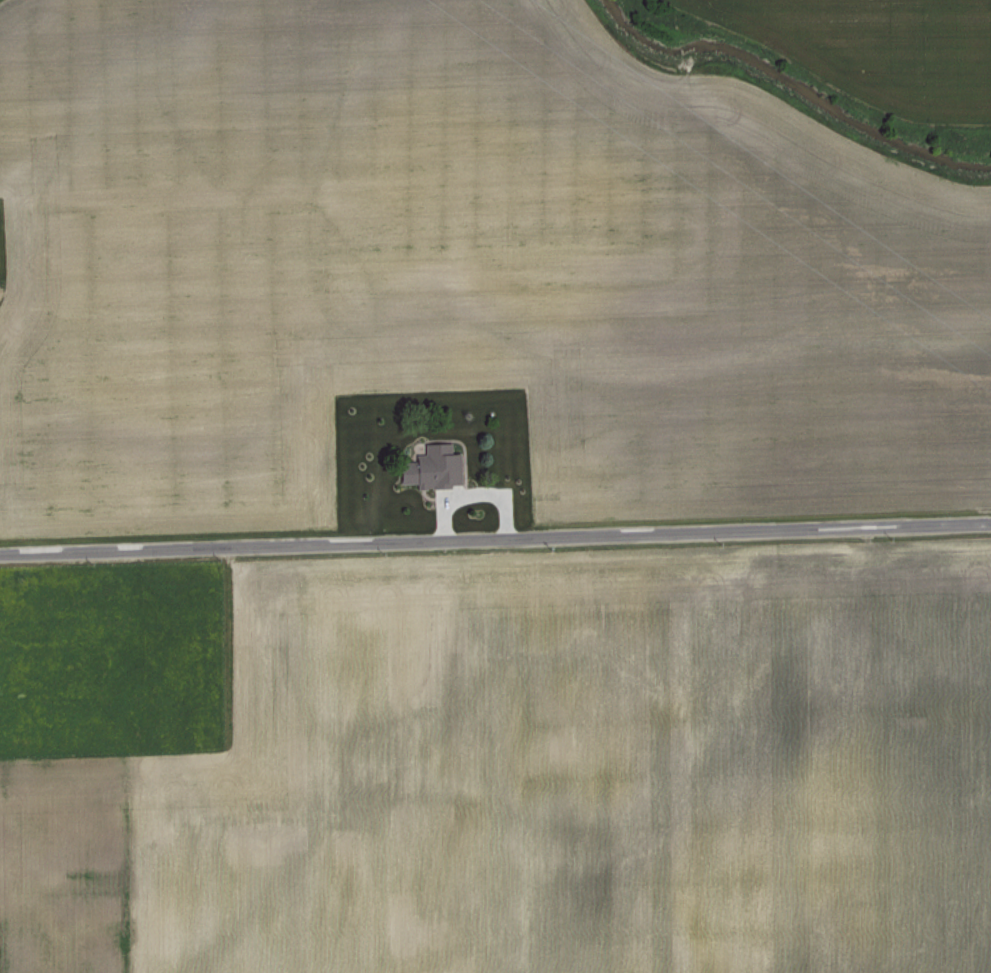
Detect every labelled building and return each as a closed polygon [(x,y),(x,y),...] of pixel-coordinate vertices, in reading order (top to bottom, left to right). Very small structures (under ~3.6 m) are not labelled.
[(459,485),(459,452),(449,452),(449,441),(423,442),(423,452),(414,452),(414,459),(398,459),(398,482),(415,482),(415,486),(459,485)]
